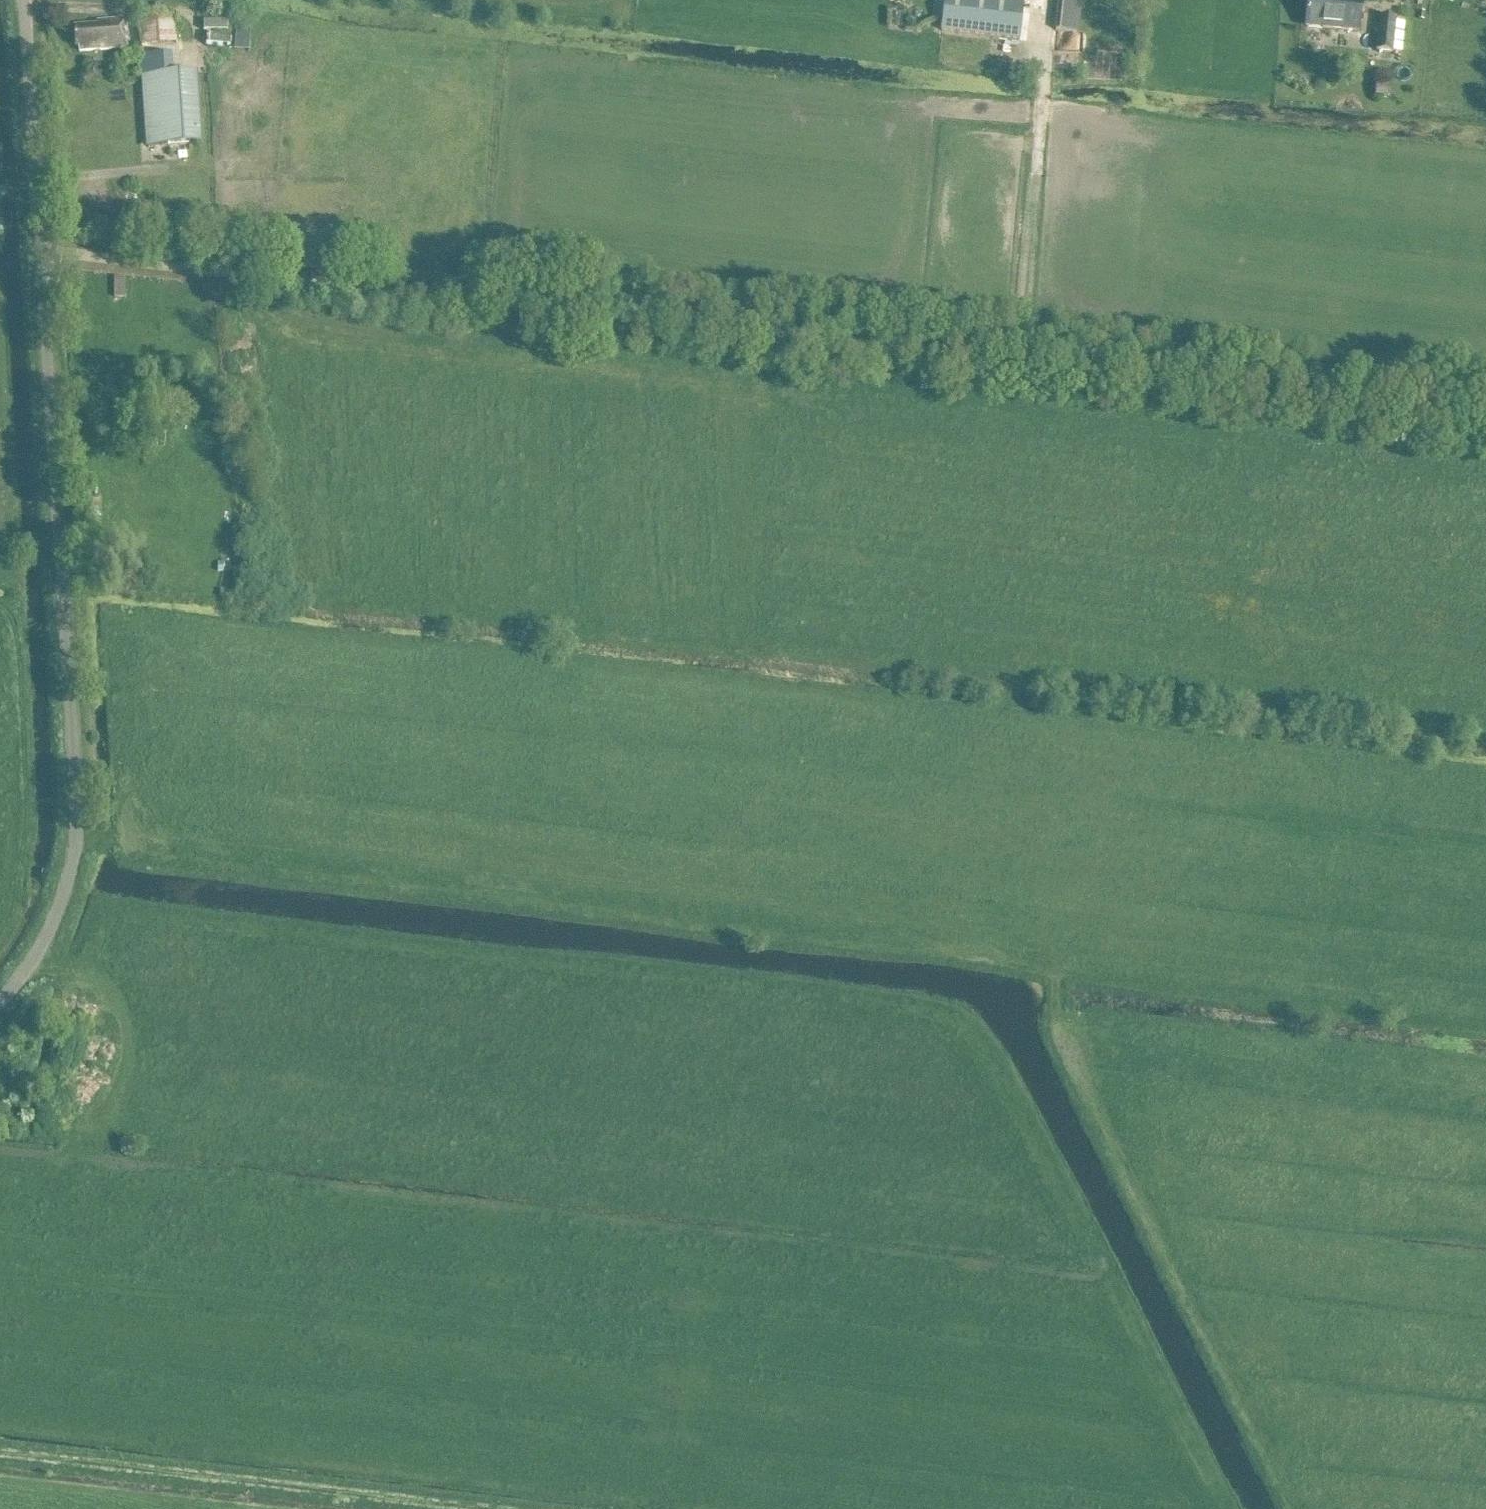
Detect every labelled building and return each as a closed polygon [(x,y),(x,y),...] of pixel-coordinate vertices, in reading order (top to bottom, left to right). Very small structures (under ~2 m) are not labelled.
[(1024,0),(944,0),(940,33),(1019,42),(1024,0)] [(1055,33),(1076,36),(1081,0),(1059,0),(1055,33)] [(1361,0),(1360,0),(1335,0),(1335,1),(1322,0),(1308,0),(1305,29),(1357,35),(1361,0)] [(138,20),(140,51),(176,49),(174,18),(138,20)] [(80,52),(128,48),(125,19),(97,22),(97,27),(74,29),(76,48),(80,48),(80,52)] [(1392,55),(1396,21),(1379,20),(1376,53),(1392,55)] [(206,22),(203,22),(203,33),(206,33),(227,33),(227,22),(206,22)] [(250,29),(235,28),(234,49),(250,50),(250,29)] [(196,77),(142,81),(147,148),(203,148),(196,77)] [(1389,88),(1378,87),(1377,97),(1388,98),(1389,88)] [(127,281),(113,279),(113,299),(128,300),(127,281)]
